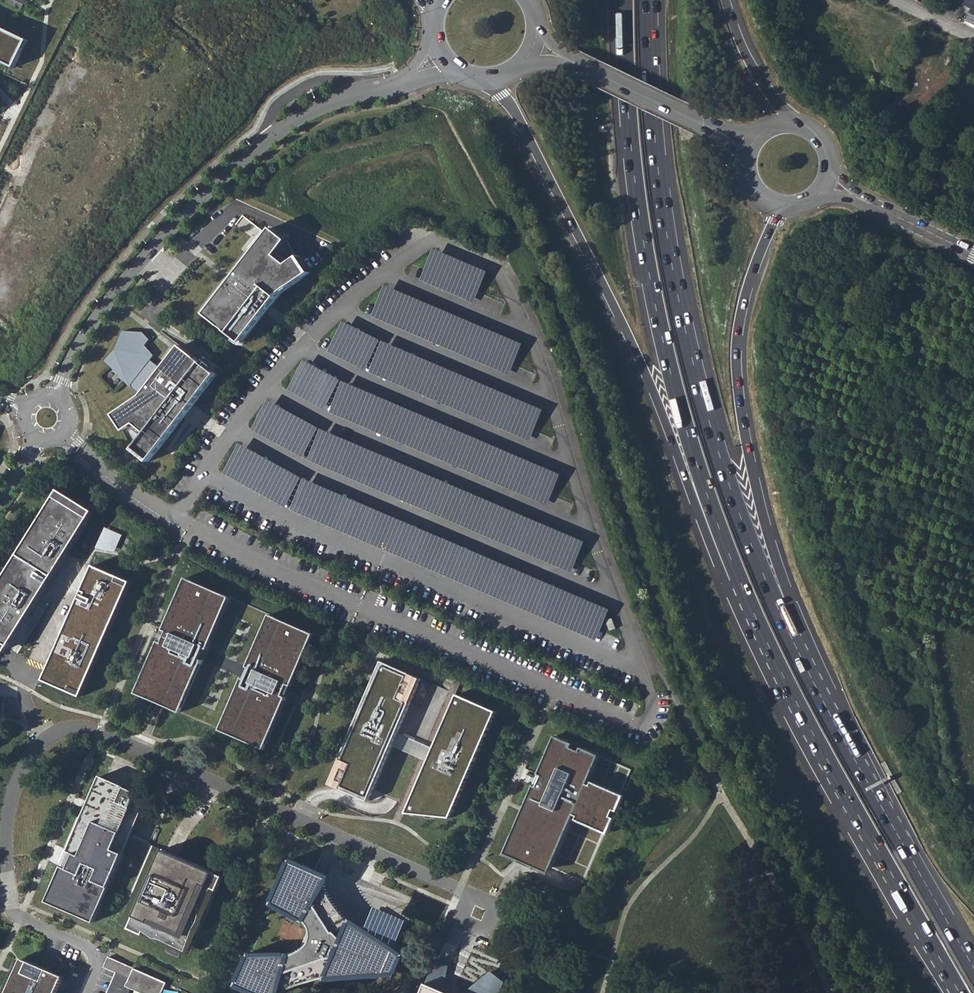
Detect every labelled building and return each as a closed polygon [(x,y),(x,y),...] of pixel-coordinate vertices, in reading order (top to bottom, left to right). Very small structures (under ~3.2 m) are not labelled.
[(962,6),(971,10),(966,21),(973,26),(973,0),(965,0),(962,6)] [(14,68),(28,40),(0,27),(0,61),(14,68)] [(204,314),(241,343),(283,291),(309,274),(288,244),(280,254),(278,252),(287,241),(271,228),(204,314)] [(487,270),(434,248),(421,281),(473,302),(487,270)] [(522,342),(385,284),(371,317),(508,374),(522,342)] [(379,339),(343,321),(328,352),(364,370),(379,339)] [(160,372),(148,363),(151,359),(154,355),(133,332),(123,331),(114,352),(105,361),(130,386),(133,382),(145,391),(141,396),(113,415),(124,431),(137,423),(148,431),(135,448),(150,460),(217,374),(180,346),(162,368),(160,372)] [(542,409),(382,341),(368,373),(529,440),(542,409)] [(162,368),(151,359),(148,363),(160,372),(162,368)] [(340,379),(304,361),(288,391),(325,409),(340,379)] [(560,473),(343,381),(329,413),(546,505),(560,473)] [(133,382),(130,386),(141,396),(145,391),(133,382)] [(318,428),(269,401),(252,431),(302,458),(318,428)] [(582,540),(321,429),(308,461),(570,571),(582,540)] [(300,477),(240,445),(223,476),(283,508),(300,477)] [(607,607),(305,479),(291,510),(593,638),(607,607)] [(10,649),(92,516),(57,494),(0,586),(0,643),(10,649)] [(118,551),(123,532),(104,527),(99,546),(118,551)] [(93,563),(42,678),(81,696),(132,581),(93,563)] [(231,598),(182,577),(161,628),(166,631),(160,644),(155,642),(132,694),(154,704),(180,715),(203,662),(199,661),(202,654),(205,648),(208,650),(231,598)] [(309,634),(265,615),(243,667),(246,668),(244,673),(242,678),(239,676),(216,731),(262,750),(283,697),(279,696),(281,689),(283,684),(287,686),(309,634)] [(369,800),(396,739),(422,679),(382,662),(329,784),(368,801),(369,800)] [(497,712),(458,695),(432,756),(406,814),(451,817),(497,712)] [(574,744),(555,736),(538,774),(542,776),(540,782),(538,787),(534,785),(506,849),(562,873),(582,882),(604,832),(608,834),(635,771),(582,748),(580,751),(572,748),(574,744)] [(108,887),(130,896),(152,846),(140,840),(131,837),(122,833),(133,807),(139,792),(121,784),(119,788),(116,787),(112,785),(114,781),(102,776),(68,850),(75,853),(72,861),(68,869),(62,866),(47,902),(94,922),(108,887)] [(122,833),(131,837),(142,811),(133,807),(122,833)] [(162,850),(152,846),(130,896),(118,924),(143,935),(144,932),(185,949),(205,901),(212,904),(224,875),(163,849),(162,850)] [(75,853),(68,850),(62,866),(68,869),(72,861),(75,853)] [(236,985),(257,992),(281,992),(289,989),(310,981),(326,977),(344,974),(365,972),(386,973),(396,952),(383,947),(371,940),(360,932),(351,924),(342,914),(332,896),(327,884),(325,875),(291,861),(272,903),(281,905),(291,910),(304,920),(308,924),(311,929),(311,938),(308,945),(305,950),(297,956),(268,957),(250,954),(236,985)] [(189,955),(212,904),(205,901),(185,949),(144,932),(143,935),(189,955)] [(111,957),(106,969),(115,973),(129,979),(128,981),(133,984),(153,992),(162,992),(166,983),(111,957)] [(63,977),(22,959),(7,992),(56,992),(63,977)] [(115,973),(106,992),(128,992),(133,984),(128,981),(129,979),(115,973)]
